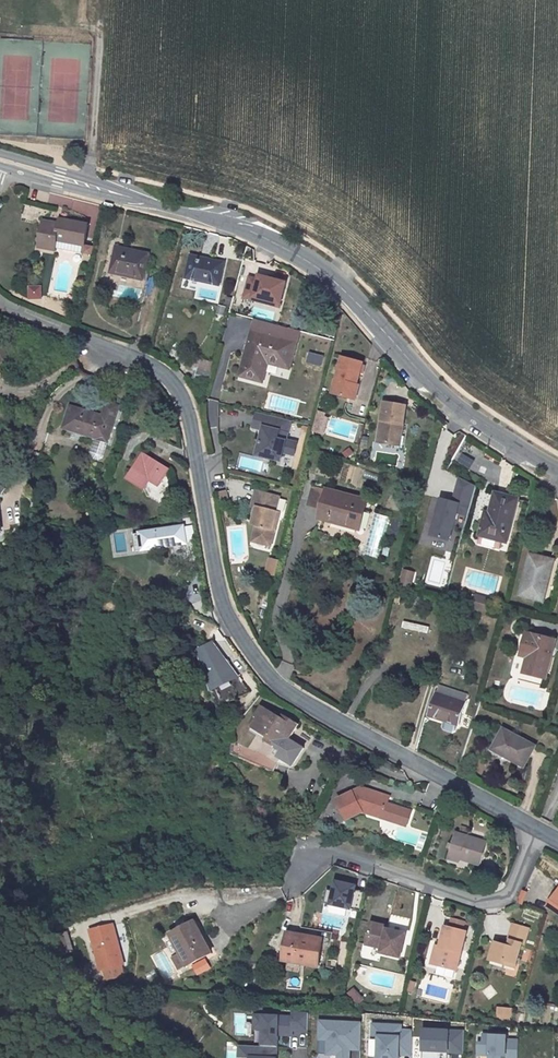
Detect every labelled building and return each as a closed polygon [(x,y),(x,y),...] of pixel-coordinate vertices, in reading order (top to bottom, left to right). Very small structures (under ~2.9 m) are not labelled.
[(53,226),(38,222),(33,246),(48,250),(73,256),(75,249),(81,227),(54,220),(53,226)] [(145,257),(111,249),(104,275),(138,283),(145,257)] [(220,267),(190,258),(183,278),(214,288),(220,267)] [(281,286),(255,279),(254,283),(245,280),(240,300),(249,303),(250,299),(275,306),(281,286)] [(44,299),(44,285),(30,285),(30,299),(44,299)] [(222,312),(215,310),(213,318),(219,320),(222,312)] [(293,345),(249,331),(236,379),(258,385),(265,366),(285,372),(293,345)] [(3,339),(0,340),(0,362),(9,359),(3,339)] [(323,366),(326,357),(308,352),(306,362),(323,366)] [(360,373),(340,368),(330,405),(353,412),(358,397),(354,396),(360,373)] [(63,410),(57,429),(78,435),(77,437),(91,442),(87,454),(89,459),(93,460),(99,454),(113,407),(102,404),(97,420),(63,410)] [(402,410),(381,406),(375,447),(392,449),(397,450),(400,451),(402,441),(398,441),(402,410)] [(319,411),(314,432),(325,434),(330,413),(319,411)] [(288,423),(254,415),(250,430),(264,433),(263,438),(260,437),(255,455),(279,460),(280,455),(292,458),(295,445),(283,443),(288,423)] [(139,455),(122,479),(140,493),(146,484),(153,489),(165,473),(139,455)] [(476,486),(459,480),(455,498),(459,499),(458,504),(454,503),(442,500),(433,537),(452,542),(458,514),(469,516),(473,499),(476,486)] [(483,515),(477,533),(501,539),(505,523),(512,496),(494,492),(488,516),(483,515)] [(326,493),(316,536),(368,548),(376,516),(363,513),(366,503),(326,493)] [(509,524),(516,497),(512,496),(505,523),(509,524)] [(260,510),(257,520),(262,522),(257,541),(275,546),(281,524),(276,522),(278,515),(281,503),(258,497),(255,509),(260,510)] [(195,543),(191,518),(144,522),(146,547),(195,543)] [(275,546),(257,541),(255,548),(274,552),(275,546)] [(528,551),(517,593),(542,599),(547,578),(543,577),(549,557),(528,551)] [(267,574),(279,576),(282,559),(270,557),(267,574)] [(414,575),(405,573),(402,586),(411,588),(414,575)] [(403,628),(430,634),(431,627),(405,621),(403,628)] [(552,643),(523,635),(520,647),(526,649),(520,672),(542,678),(552,643)] [(215,647),(200,657),(220,685),(234,675),(215,647)] [(520,647),(517,656),(524,658),(526,649),(520,647)] [(249,696),(234,675),(220,685),(200,657),(225,712),(234,706),(249,696)] [(460,704),(433,695),(426,718),(455,727),(462,704),(460,704)] [(280,757),(298,729),(283,720),(281,723),(259,710),(253,720),(257,723),(250,732),(265,742),(262,746),(280,757)] [(503,728),(491,749),(523,767),(535,746),(503,728)] [(359,787),(334,801),(342,816),(357,808),(368,812),(371,806),(385,812),(382,818),(406,828),(412,813),(388,804),(390,799),(359,787)] [(368,812),(382,818),(385,812),(371,806),(368,812)] [(485,839),(452,828),(444,851),(477,864),(485,839)] [(354,887),(334,882),(332,892),(326,891),(323,904),(361,912),(364,893),(354,891),(354,887)] [(549,909),(557,914),(557,894),(549,909)] [(451,918),(449,925),(470,930),(472,923),(451,918)] [(451,971),(462,930),(441,924),(436,946),(430,965),(451,971)] [(363,949),(377,953),(377,956),(398,961),(404,937),(383,931),(383,928),(369,925),(363,949)] [(191,926),(169,939),(187,969),(210,955),(204,945),(202,947),(191,926)] [(112,929),(90,936),(92,944),(114,937),(112,929)] [(285,934),(280,963),(316,969),(321,945),(296,939),(296,936),(285,934)] [(67,936),(56,939),(62,957),(72,954),(67,936)] [(501,969),(511,973),(515,960),(517,961),(523,942),(505,936),(499,955),(489,952),(483,971),(499,976),(501,969)] [(114,937),(92,944),(102,975),(124,968),(114,937)] [(430,965),(436,946),(429,944),(424,963),(430,965)] [(499,976),(509,979),(511,973),(501,969),(499,976)] [(490,985),(482,991),(487,999),(496,993),(490,985)] [(357,987),(349,993),(358,1005),(366,1000),(357,987)] [(513,1019),(513,1007),(497,1007),(497,1019),(513,1019)] [(362,1023),(320,1021),(319,1039),(328,1040),(327,1054),(338,1055),(338,1057),(349,1057),(350,1049),(350,1041),(361,1042),(362,1023)] [(454,1030),(413,1028),(411,1057),(437,1057),(437,1054),(437,1051),(453,1052),(454,1030)] [(507,1039),(495,1039),(496,1035),(472,1034),(472,1042),(467,1042),(467,1054),(478,1055),(478,1057),(489,1057),(490,1055),(494,1055),(494,1057),(507,1057),(507,1039)] [(327,1054),(328,1040),(319,1039),(319,1054),(327,1054)] [(361,1050),(361,1042),(350,1041),(350,1049),(361,1050)] [(277,1047),(240,1045),(239,1057),(250,1057),(277,1057),(277,1047)]
